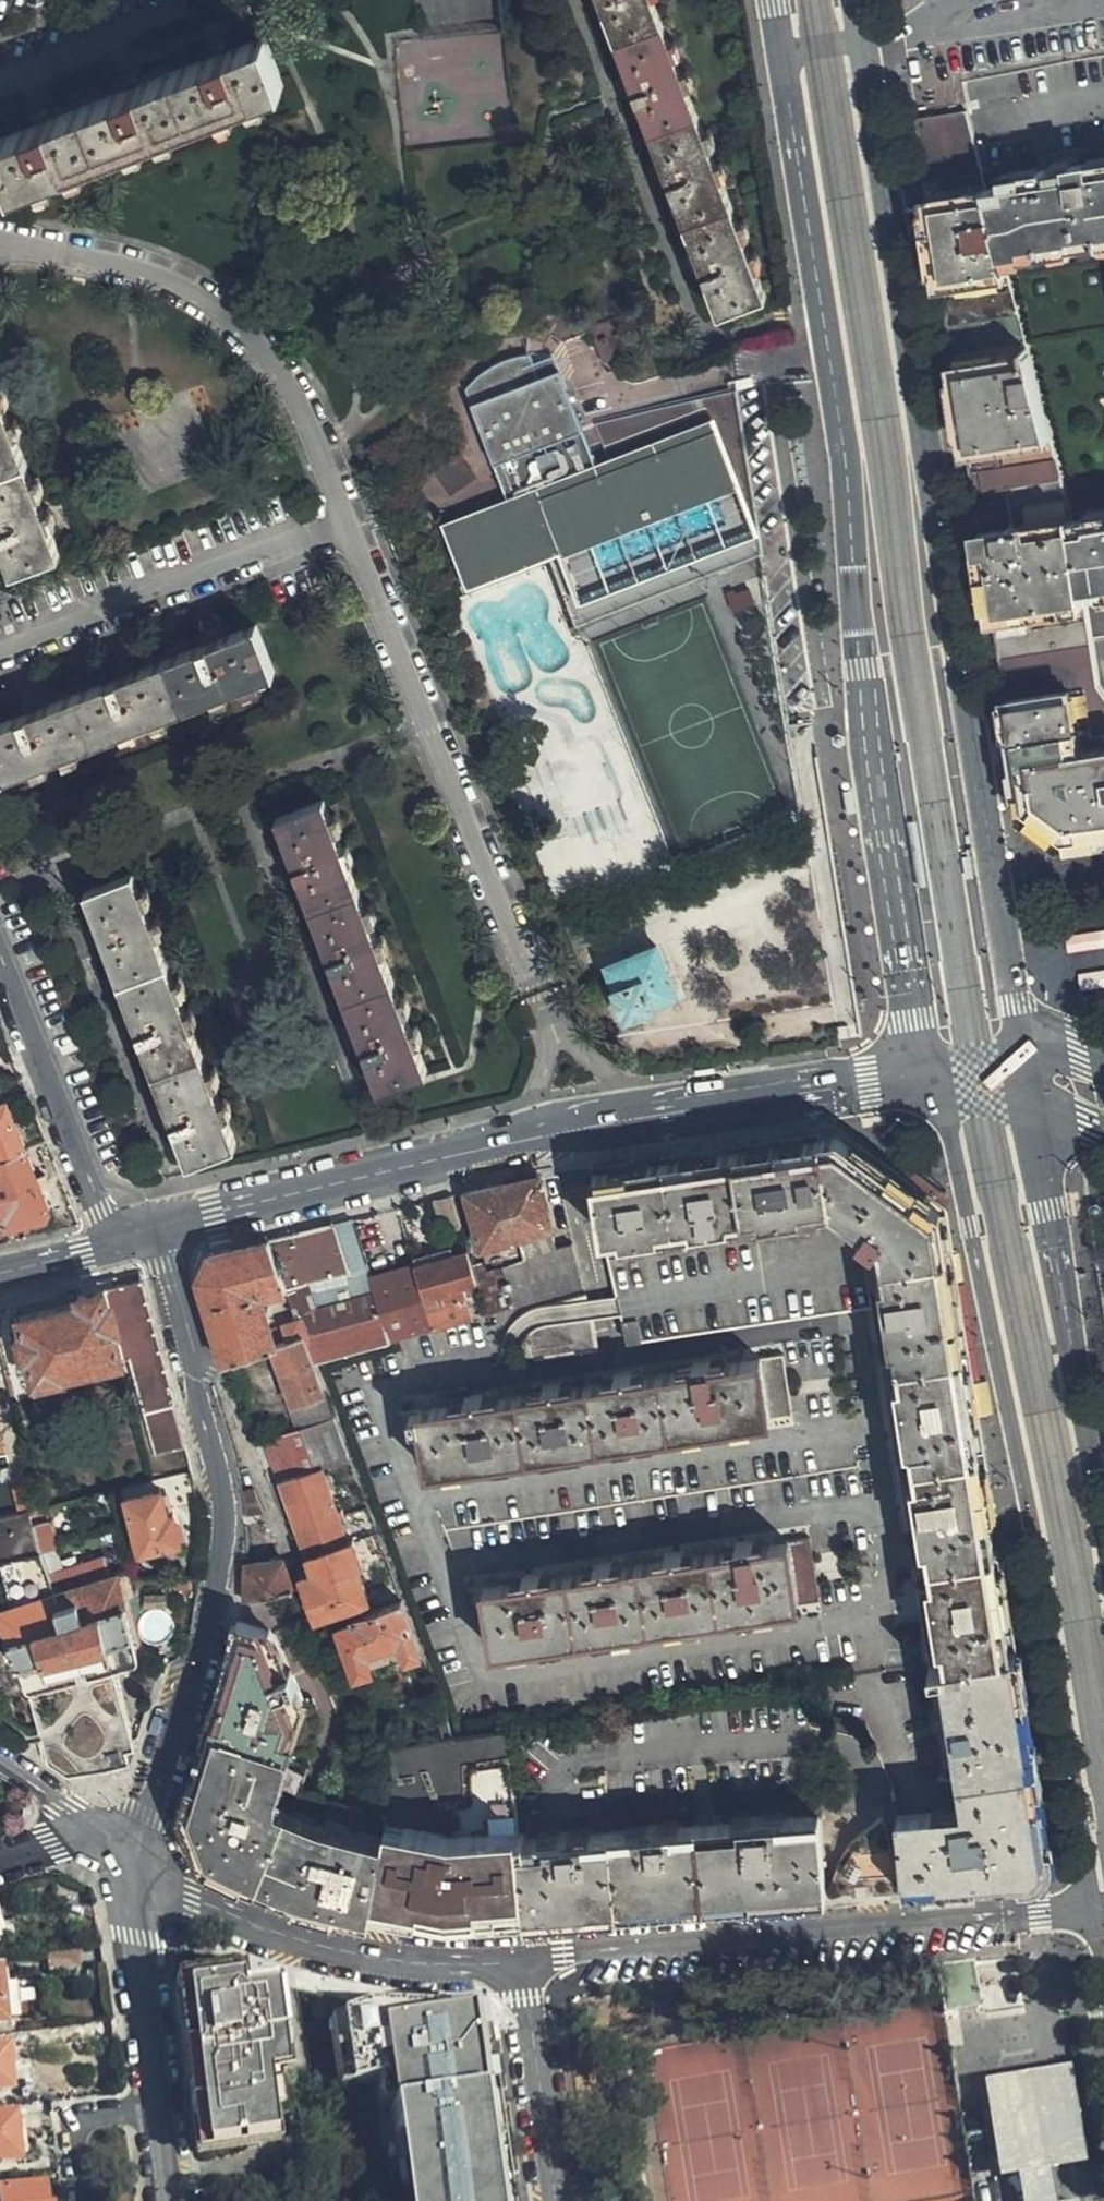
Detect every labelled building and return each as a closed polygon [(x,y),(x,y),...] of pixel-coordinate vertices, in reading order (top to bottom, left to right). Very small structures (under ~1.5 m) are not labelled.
[(717,315),(765,297),(651,0),(588,0),(592,10),(599,7),(627,81),(621,84),(628,101),(634,99),(661,170),(654,173),(660,188),(668,186),(697,261),(690,264),(696,279),(703,278),(717,315)] [(284,86),(265,37),(229,51),(226,44),(210,50),(213,57),(138,86),(135,79),(119,85),(122,92),(48,119),(46,112),(28,119),(31,126),(0,138),(0,193),(284,86)] [(926,184),(981,176),(966,111),(941,116),(915,120),(926,184)] [(1090,170),(1089,164),(1040,172),(1041,177),(1008,183),(1008,186),(985,189),(1007,270),(1025,346),(1103,331),(1103,167),(1090,170)] [(985,189),(981,176),(926,184),(940,280),(1007,270),(985,189)] [(968,456),(1049,437),(1025,346),(1007,270),(940,280),(952,361),(968,456)] [(590,328),(585,314),(565,303),(564,304),(548,335),(561,342),(589,331),(600,363),(637,349),(625,315),(590,328)] [(719,419),(591,457),(559,346),(467,374),(504,499),(444,517),(465,587),(607,545),(616,577),(630,573),(628,567),(641,563),(637,549),(678,537),(676,531),(729,515),(710,450),(727,445),(719,419)] [(14,547),(62,531),(0,364),(0,511),(14,547)] [(995,625),(1084,609),(1081,596),(1069,519),(1049,437),(968,456),(995,625)] [(471,468),(455,445),(428,464),(443,487),(471,468)] [(1081,596),(1103,592),(1103,513),(1069,519),(1081,596)] [(749,583),(727,592),(733,611),(757,602),(749,583)] [(2,758),(272,652),(254,604),(217,618),(215,612),(200,618),(202,625),(128,654),(125,647),(108,654),(111,660),(37,689),(35,683),(20,688),(23,695),(0,704),(0,752),(2,758)] [(995,625),(1014,745),(1025,812),(1040,825),(1062,842),(1089,838),(1103,836),(1103,695),(1095,682),(1084,609),(995,625)] [(326,781),(277,801),(380,1069),(429,1051),(326,781)] [(239,1124),(135,855),(86,874),(189,1143),(239,1124)] [(675,990),(656,943),(609,962),(617,983),(614,985),(626,1016),(657,1004),(656,1002),(675,994),(675,990)] [(8,1087),(0,1090),(0,1145),(29,1135),(8,1087)] [(927,1526),(928,1531),(931,1545),(933,1561),(937,1591),(919,1594),(930,1666),(1016,1653),(999,1543),(947,1210),(837,1133),(799,1139),(710,1154),(593,1172),(605,1245),(632,1342),(874,1307),(908,1529),(927,1526)] [(29,1135),(0,1145),(0,1208),(3,1219),(5,1221),(42,1211),(56,1204),(29,1135)] [(505,1179),(467,1188),(482,1250),(486,1249),(490,1265),(506,1261),(516,1304),(587,1286),(576,1240),(562,1244),(544,1170),(505,1179)] [(452,1200),(431,1205),(439,1234),(443,1233),(445,1241),(463,1235),(452,1200)] [(406,1211),(398,1213),(401,1223),(409,1221),(406,1211)] [(270,1241),(288,1290),(291,1298),(348,1284),(330,1229),(301,1235),(270,1241)] [(275,1349),(274,1346),(262,1300),(256,1296),(258,1290),(268,1296),(288,1290),(270,1241),(211,1255),(198,1279),(199,1285),(210,1322),(224,1366),(275,1349)] [(413,1259),(416,1268),(439,1262),(452,1258),(449,1249),(413,1259)] [(439,1262),(416,1268),(437,1333),(476,1321),(467,1288),(479,1285),(469,1254),(452,1258),(439,1262)] [(437,1333),(416,1268),(393,1274),(370,1280),(373,1292),(391,1346),(437,1333)] [(118,1284),(107,1270),(77,1278),(77,1285),(16,1301),(31,1361),(36,1375),(57,1370),(56,1365),(125,1350),(156,1458),(186,1452),(141,1280),(118,1284)] [(297,1314),(305,1336),(316,1366),(391,1346),(373,1292),(297,1314)] [(519,1320),(511,1330),(567,1320),(572,1350),(598,1346),(584,1297),(546,1308),(528,1314),(519,1320)] [(567,1320),(511,1330),(497,1356),(493,1364),(572,1350),(567,1320)] [(305,1336),(274,1346),(275,1349),(293,1397),(323,1385),(316,1366),(305,1336)] [(793,1416),(784,1356),(727,1365),(725,1358),(678,1365),(679,1372),(646,1377),(645,1371),(604,1376),(604,1384),(575,1388),(574,1381),(533,1387),(533,1394),(500,1399),(499,1392),(452,1400),(453,1406),(400,1415),(422,1474),(542,1455),(543,1459),(567,1455),(567,1451),(630,1442),(631,1447),(656,1443),(655,1438),(793,1416)] [(293,1397),(306,1428),(335,1416),(323,1385),(293,1397)] [(306,1428),(271,1443),(286,1485),(322,1472),(337,1465),(345,1487),(360,1482),(335,1416),(306,1428)] [(180,1497),(193,1495),(188,1469),(168,1474),(173,1499),(180,1497)] [(322,1472),(286,1485),(283,1485),(307,1558),(348,1544),(322,1472)] [(173,1499),(168,1474),(124,1488),(139,1548),(191,1535),(180,1497),(173,1499)] [(238,1494),(244,1520),(262,1515),(252,1492),(238,1494)] [(0,1506),(0,1550),(10,1594),(0,1601),(0,1612),(24,1688),(29,1692),(40,1734),(42,1746),(45,1762),(63,1774),(71,1766),(108,1759),(129,1758),(126,1747),(136,1746),(113,1668),(123,1663),(136,1659),(138,1657),(137,1653),(115,1564),(49,1583),(31,1499),(0,1506)] [(820,1601),(810,1540),(801,1541),(751,1549),(751,1543),(726,1547),(726,1553),(694,1557),(693,1552),(655,1558),(655,1564),(624,1569),(622,1563),(585,1569),(586,1575),(555,1579),(554,1573),(518,1579),(519,1585),(484,1590),(493,1651),(663,1625),(664,1632),(686,1627),(686,1622),(735,1615),(736,1620),(758,1616),(758,1611),(820,1601)] [(348,1544),(307,1558),(312,1574),(304,1578),(301,1580),(315,1621),(369,1602),(358,1568),(364,1567),(356,1542),(348,1544)] [(283,1564),(281,1564),(245,1569),(245,1585),(243,1603),(255,1600),(291,1589),(283,1564)] [(408,1661),(425,1654),(405,1601),(354,1618),(356,1622),(339,1628),(357,1677),(375,1672),(369,1652),(401,1642),(408,1661)] [(191,1790),(299,1769),(316,1719),(309,1696),(293,1699),(269,1629),(241,1619),(232,1663),(224,1690),(221,1701),(212,1730),(191,1790)] [(1016,1653),(930,1666),(946,1777),(940,1779),(944,1814),(933,1816),(932,1814),(896,1816),(901,1858),(902,1886),(938,1883),(939,1886),(984,1881),(1030,1877),(1047,1855),(1044,1835),(1037,1789),(1027,1726),(1016,1653)] [(516,1838),(507,1732),(457,1739),(388,1752),(394,1786),(388,1823),(461,1838),(480,1839),(516,1838)] [(372,1925),(374,1913),(388,1827),(344,1817),(290,1796),(299,1769),(191,1790),(187,1799),(184,1808),(201,1863),(289,1900),(311,1908),(335,1917),(372,1925)] [(826,1892),(902,1886),(901,1858),(896,1816),(818,1823),(826,1892)] [(779,1901),(826,1897),(826,1892),(818,1823),(818,1818),(518,1847),(524,1917),(526,1926),(595,1919),(683,1911),(779,1901)] [(524,1917),(518,1847),(516,1838),(480,1839),(461,1838),(388,1823),(388,1827),(374,1913),(421,1920),(438,1920),(454,1921),(524,1917)] [(71,1953),(41,1957),(43,1974),(73,1971),(71,1953)] [(976,1966),(940,1970),(947,2015),(982,2011),(976,1966)] [(947,2015),(940,1970),(937,1970),(940,1997),(943,2017),(947,2015)] [(188,2102),(194,2126),(198,2125),(202,2154),(268,2146),(265,2116),(271,2115),(267,2077),(282,2075),(270,1984),(235,1971),(174,1982),(178,2015),(180,2035),(183,2047),(186,2072),(189,2092),(190,2095),(188,2102)] [(0,1984),(0,1988),(4,2018),(20,2016),(16,1983),(0,1984)] [(486,2098),(471,1994),(382,2006),(391,2074),(409,2200),(500,2200),(486,2098)] [(7,2048),(0,2049),(0,2094),(12,2092),(7,2048)] [(1069,2062),(981,2075),(997,2174),(1015,2171),(1050,2165),(1085,2160),(1069,2062)] [(13,2118),(0,2120),(0,2165),(17,2163),(13,2118)] [(1015,2171),(1020,2200),(1056,2200),(1050,2165),(1015,2171)] [(41,2188),(0,2194),(0,2200),(43,2200),(41,2188)]
